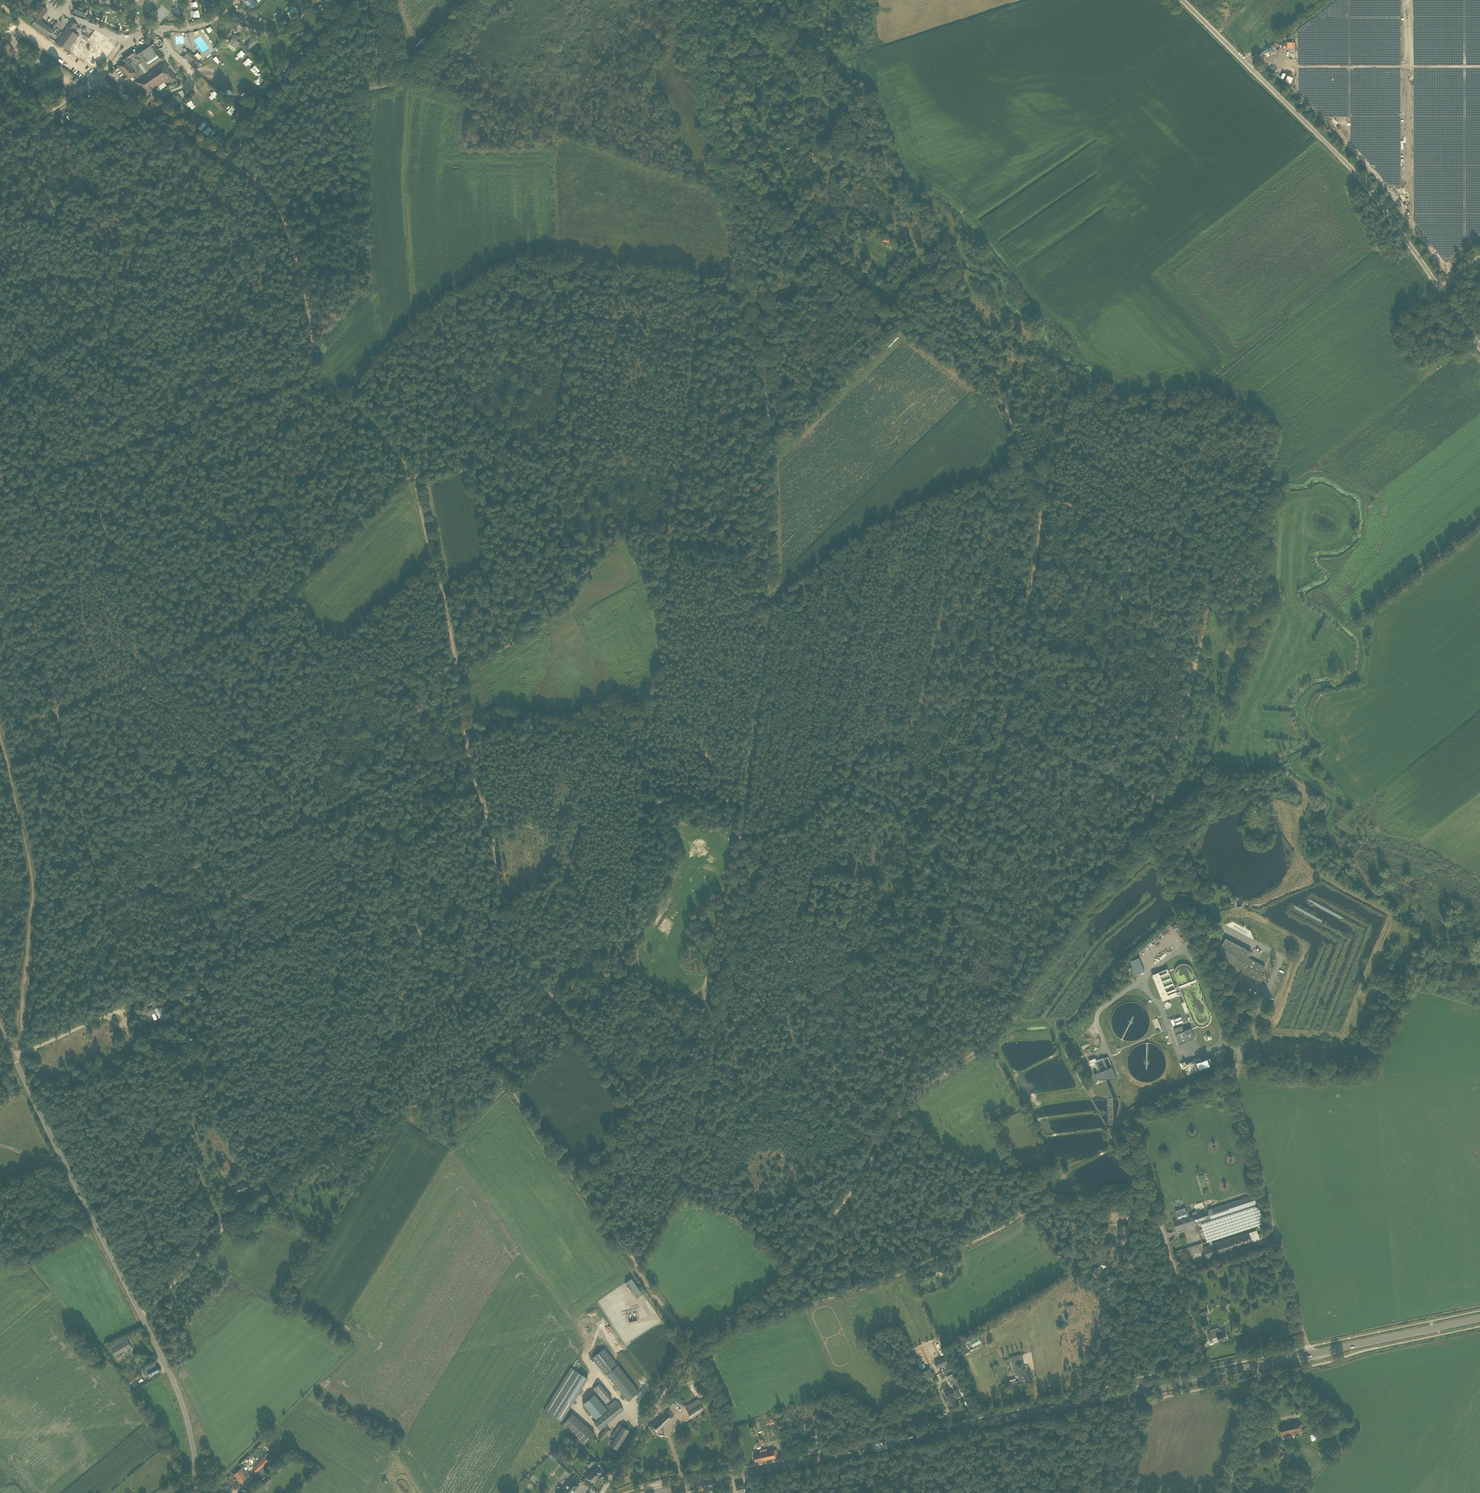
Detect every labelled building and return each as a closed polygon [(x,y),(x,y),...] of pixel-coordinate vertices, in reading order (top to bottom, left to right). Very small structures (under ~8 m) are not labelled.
[(56,9),(59,11),(64,3),(63,0),(62,0),(56,9)] [(258,3),(255,0),(245,0),(244,1),(252,9),(258,3)] [(258,15),(261,12),(263,14),(262,16),(265,20),(275,11),(272,8),(270,10),(264,4),(256,12),(258,15)] [(293,18),(299,11),(292,4),(289,7),(291,8),(287,13),(293,18)] [(87,9),(76,5),(74,12),(85,16),(87,9)] [(241,6),(233,14),(239,20),(247,13),(241,6)] [(37,18),(32,24),(49,36),(54,30),(37,18)] [(257,26),(259,21),(250,18),(248,23),(257,26)] [(264,24),(272,29),(275,23),(268,19),(264,24)] [(72,21),(57,42),(68,50),(79,35),(73,31),(77,24),(72,21)] [(233,52),(240,43),(233,36),(225,45),(233,52)] [(245,45),(249,50),(257,41),(253,37),(245,45)] [(118,66),(114,69),(120,78),(123,76),(124,75),(125,75),(126,76),(128,74),(130,76),(132,75),(133,77),(135,80),(133,81),(144,96),(168,79),(171,83),(177,79),(164,60),(165,59),(152,40),(148,41),(137,48),(135,51),(135,49),(132,50),(129,51),(125,54),(123,57),(125,60),(118,64),(118,66)] [(189,51),(184,56),(194,67),(199,62),(189,51)] [(215,77),(213,79),(212,79),(209,82),(214,86),(220,80),(215,77)] [(190,99),(185,103),(193,111),(197,107),(190,99)] [(185,114),(189,110),(182,105),(179,108),(185,114)] [(202,122),(197,128),(202,131),(206,126),(202,122)] [(1241,972),(1258,980),(1265,966),(1249,957),(1252,952),(1243,947),(1241,952),(1237,950),(1239,945),(1225,938),(1216,956),(1242,969),(1241,972)] [(1139,957),(1129,960),(1134,975),(1143,972),(1139,957)] [(1152,974),(1161,1001),(1178,995),(1175,988),(1166,991),(1165,987),(1173,984),(1168,968),(1152,974)] [(186,985),(175,990),(177,994),(188,989),(186,985)] [(172,992),(157,998),(158,1001),(173,995),(172,992)] [(137,1015),(139,1018),(151,1013),(150,1012),(153,1010),(152,1007),(145,1009),(144,1007),(137,1010),(138,1014),(137,1015)] [(166,1007),(159,1010),(160,1012),(156,1013),(158,1017),(161,1015),(162,1017),(169,1014),(166,1007)] [(1152,1020),(1157,1033),(1162,1030),(1158,1018),(1152,1020)] [(219,1027),(216,1019),(208,1023),(211,1030),(219,1027)] [(1173,1029),(1180,1043),(1195,1037),(1191,1028),(1184,1030),(1182,1025),(1173,1029)] [(1081,1046),(1085,1056),(1094,1053),(1093,1048),(1090,1049),(1088,1043),(1081,1046)] [(1090,1064),(1096,1079),(1108,1074),(1110,1079),(1117,1078),(1108,1057),(1100,1060),(1098,1057),(1089,1060),(1090,1064)] [(1186,1069),(1188,1074),(1198,1070),(1199,1068),(1199,1069),(1211,1064),(1210,1063),(1212,1062),(1210,1058),(1208,1059),(1207,1057),(1194,1063),(1193,1061),(1186,1063),(1185,1061),(1179,1063),(1182,1071),(1186,1069)] [(155,1138),(159,1137),(158,1134),(155,1135),(152,1128),(150,1129),(153,1137),(155,1137),(155,1138)] [(227,1160),(222,1163),(227,1174),(231,1172),(232,1172),(234,1170),(232,1164),(229,1165),(227,1160)] [(242,1183),(233,1187),(237,1195),(249,1189),(246,1183),(245,1182),(242,1183)] [(226,1193),(232,1199),(235,1196),(229,1190),(226,1193)] [(1201,1222),(1257,1203),(1254,1194),(1189,1216),(1187,1210),(1182,1212),(1181,1212),(1181,1213),(1175,1214),(1177,1219),(1175,1220),(1173,1220),(1174,1221),(1173,1221),(1176,1230),(1201,1222)] [(1257,1203),(1201,1222),(1207,1241),(1264,1223),(1258,1203),(1257,1203)] [(1130,1245),(1130,1224),(1118,1224),(1118,1237),(1118,1245),(1130,1245)] [(1252,1241),(1260,1239),(1257,1230),(1249,1233),(1249,1232),(1203,1247),(1207,1259),(1253,1244),(1252,1241)] [(642,1293),(631,1278),(626,1282),(637,1297),(642,1293)] [(1227,1338),(1224,1331),(1223,1332),(1218,1327),(1210,1330),(1210,1332),(1207,1333),(1209,1339),(1213,1338),(1217,1336),(1219,1341),(1227,1338)] [(973,1347),(982,1342),(977,1335),(969,1340),(967,1337),(964,1339),(967,1344),(964,1345),(967,1349),(969,1348),(967,1344),(970,1342),(973,1347)] [(119,1344),(111,1348),(115,1356),(131,1347),(127,1339),(126,1339),(125,1337),(119,1340),(119,1341),(118,1342),(119,1344)] [(604,1348),(592,1358),(599,1366),(611,1356),(604,1348)] [(611,1356),(599,1366),(605,1374),(606,1373),(618,1364),(611,1356)] [(937,1368),(948,1363),(945,1357),(934,1362),(937,1368)] [(1028,1378),(1022,1358),(1011,1361),(1015,1375),(1019,1374),(1020,1380),(1028,1378)] [(618,1364),(606,1373),(628,1400),(639,1391),(618,1364)] [(151,1367),(149,1365),(142,1369),(147,1378),(160,1371),(156,1365),(151,1367)] [(571,1367),(544,1410),(561,1420),(588,1377),(571,1367)] [(923,1371),(927,1379),(934,1376),(933,1373),(932,1373),(929,1368),(923,1371)] [(126,1382),(129,1385),(140,1377),(135,1371),(134,1372),(134,1373),(129,1377),(130,1378),(126,1382)] [(957,1376),(949,1380),(951,1384),(959,1381),(957,1376)] [(605,1402),(611,1397),(598,1382),(592,1387),(605,1402)] [(955,1391),(945,1396),(950,1405),(957,1402),(955,1398),(958,1397),(958,1398),(962,1396),(957,1386),(953,1388),(955,1391)] [(594,1393),(583,1403),(596,1418),(607,1409),(594,1393)] [(689,1410),(687,1410),(692,1418),(705,1410),(704,1409),(708,1406),(704,1400),(700,1403),(697,1398),(686,1406),(689,1410)] [(616,1400),(607,1406),(610,1409),(606,1412),(612,1419),(624,1410),(616,1400)] [(666,1411),(651,1425),(651,1426),(650,1428),(655,1433),(657,1431),(657,1432),(672,1418),(674,1416),(669,1409),(666,1411)] [(1317,1410),(1312,1413),(1314,1417),(1317,1424),(1323,1421),(1317,1410)] [(595,1433),(572,1413),(561,1425),(584,1445),(595,1433)] [(775,1426),(773,1418),(765,1420),(767,1425),(771,1423),(772,1427),(775,1426)] [(1301,1426),(1300,1422),(1279,1427),(1281,1436),(1286,1435),(1289,1435),(1288,1432),(1301,1429),(1301,1426)] [(610,1444),(617,1449),(629,1430),(620,1424),(612,1436),(614,1438),(610,1444)] [(602,1440),(610,1431),(606,1427),(598,1437),(602,1440)] [(1283,1447),(1277,1444),(1273,1451),(1277,1454),(1276,1455),(1282,1458),(1286,1451),(1283,1449),(1283,1447)] [(778,1456),(777,1451),(777,1449),(767,1451),(767,1448),(761,1449),(761,1452),(754,1454),(756,1462),(778,1456)] [(257,1472),(261,1476),(267,1470),(263,1466),(272,1457),(268,1453),(253,1468),(257,1472)] [(595,1461),(590,1457),(585,1463),(590,1467),(595,1461)] [(250,1474),(247,1471),(243,1467),(234,1474),(241,1482),(250,1474)] [(592,1469),(585,1477),(589,1480),(590,1479),(593,1482),(597,1479),(596,1478),(598,1476),(601,1471),(598,1468),(596,1467),(594,1470),(592,1469)] [(268,1476),(262,1482),(267,1486),(272,1480),(268,1476)] [(575,1482),(571,1478),(563,1488),(561,1487),(557,1492),(572,1492),(579,1485),(575,1482)] [(743,1483),(735,1485),(737,1492),(739,1492),(740,1492),(746,1492),(743,1483)]
